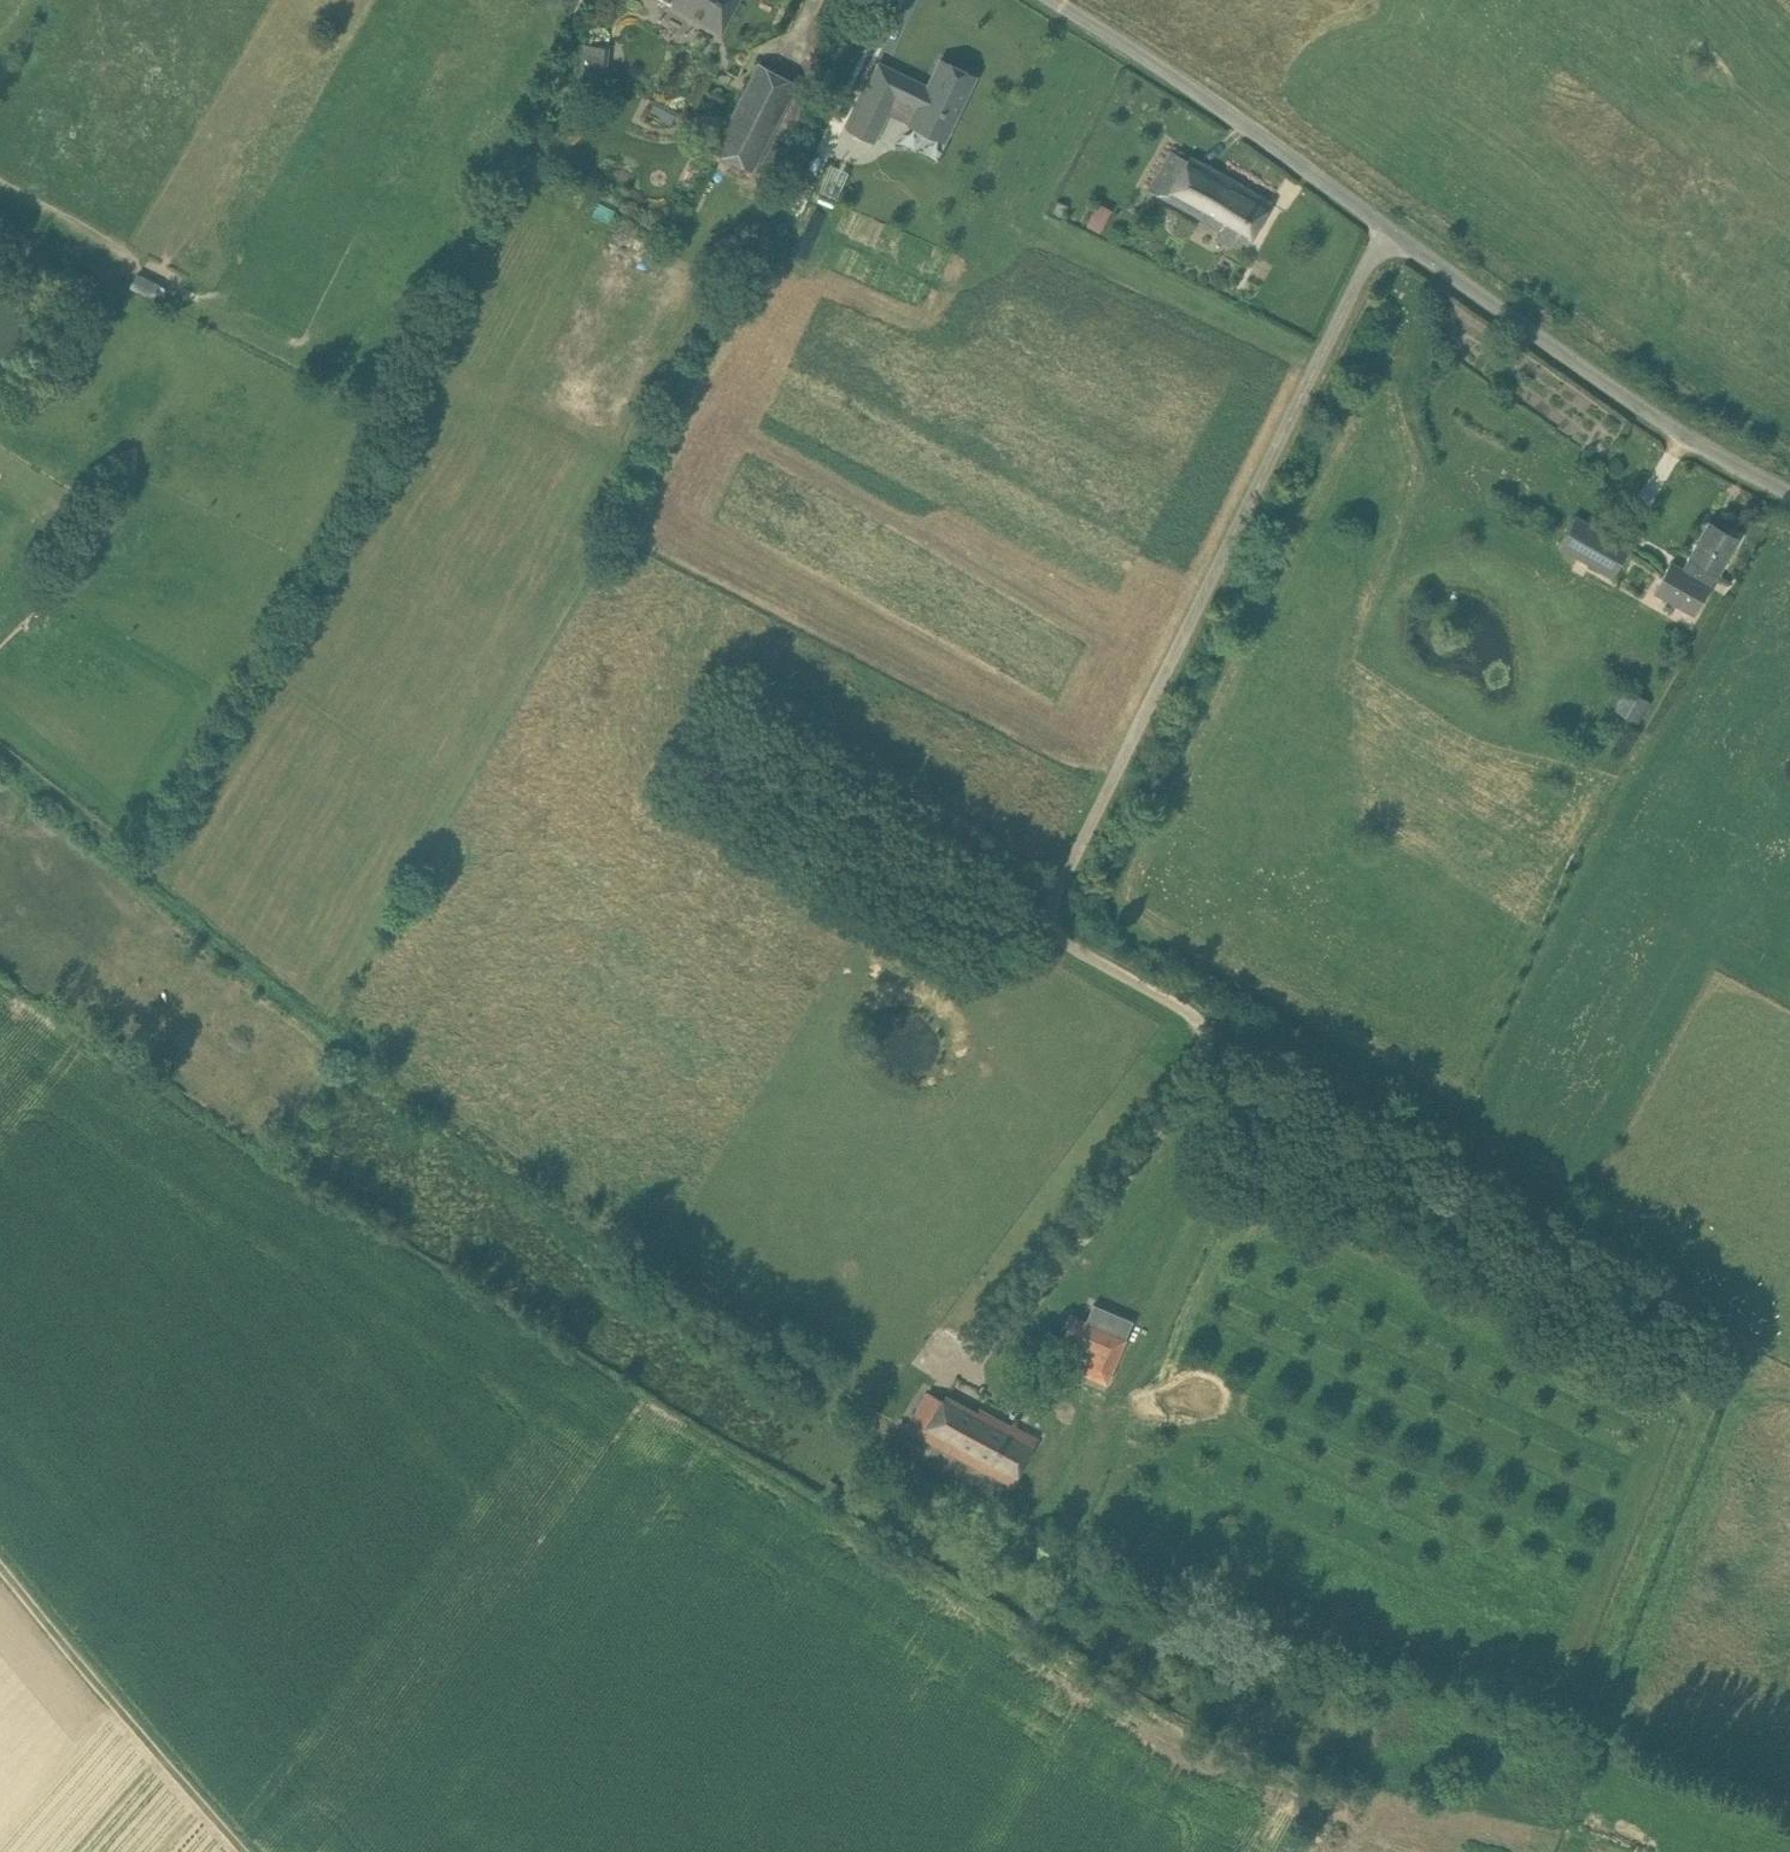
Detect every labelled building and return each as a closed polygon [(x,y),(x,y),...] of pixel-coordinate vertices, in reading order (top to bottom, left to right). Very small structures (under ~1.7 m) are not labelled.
[(722,31),(738,0),(671,0),(670,2),(722,31)] [(604,78),(605,44),(579,43),(578,78),(604,78)] [(931,81),(883,57),(851,122),(877,135),(899,90),(922,101),(913,118),(948,135),(980,70),(945,53),(931,81)] [(715,150),(752,169),(797,83),(760,64),(715,150)] [(1151,186),(1250,242),(1272,202),(1191,156),(1188,159),(1172,150),(1151,186)] [(1097,231),(1109,208),(1094,200),(1082,223),(1097,231)] [(130,273),(124,286),(158,301),(164,288),(130,273)] [(1632,545),(1577,514),(1558,547),(1614,578),(1632,545)] [(1683,568),(1671,561),(1654,594),(1694,617),(1738,537),(1709,521),(1683,568)] [(1610,713),(1634,724),(1645,699),(1621,688),(1610,713)] [(1086,1320),(1075,1344),(1093,1351),(1083,1373),(1107,1384),(1127,1338),(1126,1338),(1134,1320),(1094,1303),(1087,1321),(1086,1320)] [(989,1471),(1014,1484),(1038,1439),(1012,1425),(1011,1426),(980,1409),(978,1413),(946,1396),(944,1400),(930,1392),(909,1430),(988,1472),(989,1471)]
